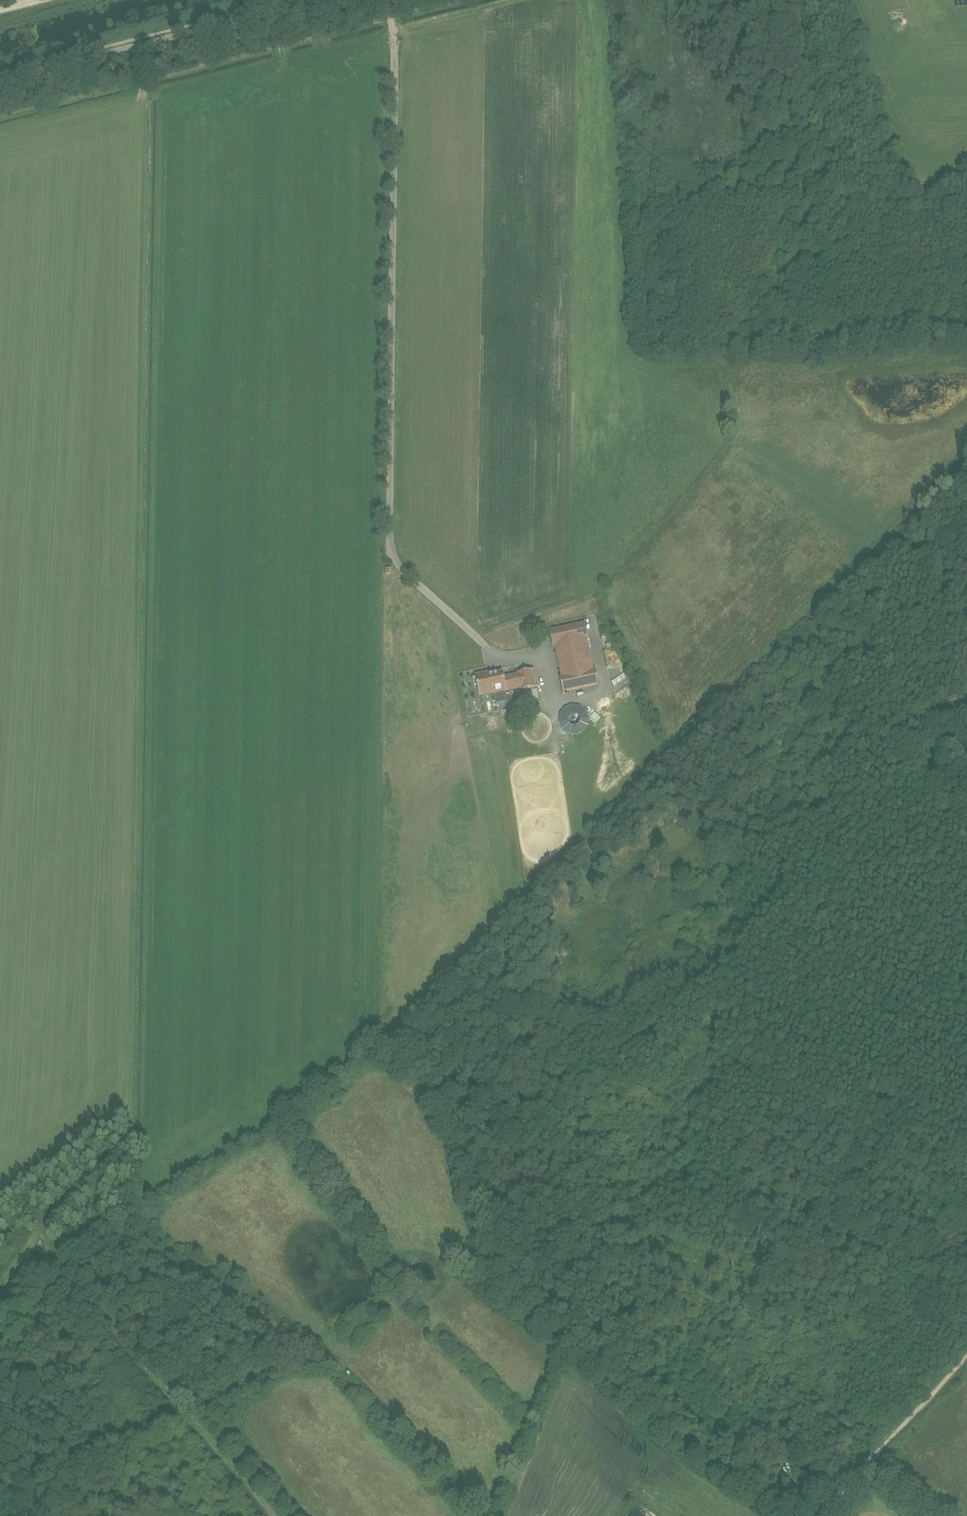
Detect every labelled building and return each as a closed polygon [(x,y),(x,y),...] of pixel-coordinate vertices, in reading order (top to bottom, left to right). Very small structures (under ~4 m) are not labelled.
[(550,628),(549,628),(553,646),(555,645),(562,676),(560,677),(560,676),(559,677),(563,694),(564,694),(563,692),(598,684),(598,687),(599,687),(595,669),(593,670),(586,639),(588,638),(588,639),(589,638),(585,621),(584,621),(585,623),(550,631),(550,628)] [(494,692),(494,694),(521,689),(521,690),(538,687),(537,686),(536,686),(532,670),(534,670),(534,669),(517,672),(518,674),(504,677),(503,672),(488,675),(487,672),(474,675),(475,677),(472,677),(474,685),(477,685),(479,695),(494,692)] [(647,1515),(636,1507),(629,1515),(646,1515),(647,1515)]
